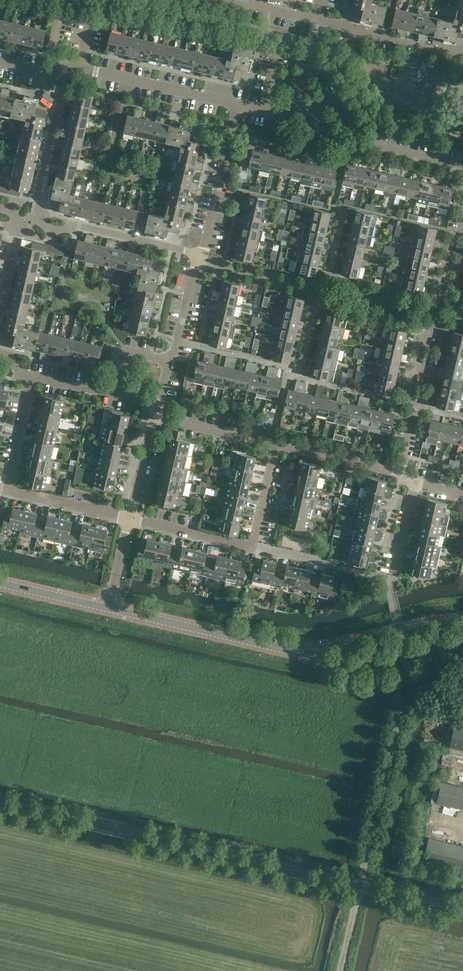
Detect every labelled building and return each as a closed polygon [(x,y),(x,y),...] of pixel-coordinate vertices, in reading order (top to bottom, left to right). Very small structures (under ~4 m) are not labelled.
[(372,0),(353,0),(352,6),(351,12),(357,13),(359,11),(360,11),(362,12),(360,23),(372,25),(373,21),(383,24),(387,6),(371,3),(372,0)] [(457,6),(455,6),(455,7),(462,9),(462,0),(458,0),(457,6)] [(455,7),(457,8),(454,18),(462,20),(462,9),(455,7)] [(401,36),(407,9),(406,9),(406,11),(396,8),(392,26),(401,28),(400,29),(398,31),(397,35),(401,36)] [(422,41),(428,14),(429,11),(418,8),(417,13),(413,31),(422,33),(422,34),(419,36),(418,40),(422,41)] [(413,31),(417,13),(407,11),(408,9),(407,9),(401,36),(405,37),(406,33),(405,30),(405,29),(413,31)] [(434,36),(438,18),(429,16),(429,14),(428,14),(422,41),(426,42),(427,38),(426,35),(426,34),(434,36)] [(454,18),(453,22),(438,18),(434,36),(444,38),(443,42),(455,45),(457,34),(460,35),(462,37),(462,38),(462,20),(454,18)] [(14,23),(4,20),(0,35),(0,38),(10,40),(14,23)] [(21,42),(25,25),(14,23),(10,40),(21,42)] [(31,45),(35,27),(25,25),(21,42),(31,45)] [(42,47),(46,30),(35,27),(31,45),(42,47)] [(117,52),(121,34),(110,32),(107,49),(117,52)] [(128,54),(132,37),(121,34),(117,52),(128,54)] [(138,56),(142,39),(132,37),(128,54),(138,56)] [(149,59),(153,42),(142,39),(138,56),(149,59)] [(159,61),(163,44),(153,42),(149,59),(159,61)] [(170,64),(174,46),(163,44),(159,61),(170,64)] [(231,60),(227,59),(223,76),(240,80),(241,74),(240,71),(240,68),(251,71),(254,59),(250,58),(252,48),(235,44),(231,60)] [(181,66),(185,49),(174,46),(170,64),(181,66)] [(191,69),(195,51),(185,49),(181,66),(191,69)] [(202,71),(206,54),(195,51),(191,69),(202,71)] [(405,53),(399,80),(413,83),(414,78),(422,79),(427,57),(405,53)] [(212,74),(217,56),(206,54),(202,71),(212,74)] [(223,76),(227,59),(217,56),(212,74),(223,76)] [(15,98),(7,96),(7,95),(9,94),(9,93),(10,89),(6,88),(0,115),(1,116),(1,114),(11,116),(15,98)] [(66,96),(66,100),(93,106),(93,105),(91,105),(93,95),(76,91),(74,100),(72,99),(71,97),(66,96)] [(25,101),(15,98),(11,116),(26,119),(25,124),(42,128),(46,111),(40,109),(38,111),(35,110),(37,100),(26,97),(25,101)] [(92,107),(93,106),(66,100),(65,104),(69,105),(71,104),(73,104),(71,112),(88,116),(90,106),(92,107)] [(134,137),(140,109),(136,108),(135,113),(137,115),(136,117),(127,115),(123,132),(134,134),(133,136),(134,137)] [(145,137),(149,120),(141,118),(141,116),(143,115),(144,110),(140,109),(134,137),(135,137),(135,135),(145,137)] [(86,126),(88,116),(71,112),(69,121),(67,120),(66,118),(62,117),(61,121),(88,127),(86,126)] [(155,141),(161,114),(157,113),(156,118),(158,120),(157,122),(149,120),(145,137),(155,139),(154,141),(155,141)] [(166,142),(170,124),(162,123),(162,121),(164,119),(164,120),(165,115),(161,114),(155,141),(156,142),(156,139),(166,142)] [(88,128),(88,127),(61,121),(60,125),(64,126),(67,125),(68,125),(66,133),(83,137),(86,128),(88,128)] [(180,127),(170,124),(166,142),(181,145),(180,150),(197,154),(201,137),(195,135),(193,137),(190,136),(192,126),(181,123),(180,127)] [(40,138),(42,128),(25,124),(23,133),(21,133),(40,138)] [(38,148),(40,138),(21,133),(20,134),(22,135),(20,144),(38,148)] [(81,147),(83,137),(66,133),(64,142),(63,141),(61,139),(57,138),(56,142),(83,148),(83,147),(81,147)] [(83,149),(83,148),(56,142),(55,146),(59,147),(62,146),(63,146),(61,154),(79,158),(81,149),(83,149)] [(35,159),(38,148),(20,144),(18,154),(16,154),(35,159)] [(196,162),(197,154),(180,150),(178,159),(176,159),(176,160),(203,166),(204,162),(199,161),(197,162),(196,162)] [(259,169),(263,152),(252,150),(251,154),(252,155),(249,167),(259,169)] [(270,171),(274,155),(263,152),(259,169),(270,171)] [(252,155),(251,154),(243,153),(239,170),(248,172),(249,167),(252,155)] [(33,169),(35,159),(16,154),(16,155),(18,156),(15,165),(33,169)] [(76,168),(79,158),(61,154),(59,163),(58,162),(56,160),(52,159),(51,163),(78,169),(78,168),(76,168)] [(280,174),(284,157),(274,155),(270,171),(280,174)] [(291,176),(295,159),(284,157),(280,174),(291,176)] [(301,179),(305,162),(295,159),(291,176),(301,179)] [(202,170),(203,166),(176,160),(175,160),(178,161),(175,171),(193,175),(195,166),(196,166),(198,169),(197,169),(202,170)] [(353,187),(359,162),(354,161),(353,165),(347,163),(343,180),(342,185),(353,187)] [(311,186),(316,164),(305,162),(301,179),(300,183),(311,186)] [(364,185),(368,168),(362,167),(363,164),(359,162),(353,187),(363,190),(364,185)] [(78,170),(78,169),(51,163),(50,167),(54,168),(57,167),(58,167),(56,175),(74,179),(76,170),(78,170)] [(321,188),(326,167),(316,164),(311,186),(321,188)] [(30,180),(33,169),(15,165),(13,175),(11,175),(11,176),(30,180)] [(337,169),(326,167),(321,188),(332,191),(337,169)] [(375,187),(379,171),(368,168),(364,185),(375,187)] [(191,183),(193,175),(175,171),(173,180),(171,180),(171,181),(198,187),(199,183),(195,182),(192,183),(191,183)] [(386,190),(389,173),(379,171),(375,187),(386,190)] [(396,192),(400,176),(389,173),(386,190),(385,192),(386,193),(388,195),(392,196),(395,195),(396,192)] [(70,213),(74,195),(70,194),(74,179),(56,175),(54,185),(50,185),(47,196),(58,199),(57,202),(57,201),(55,203),(53,209),(70,213)] [(28,191),(30,180),(11,176),(13,177),(10,187),(14,188),(17,189),(21,189),(28,191)] [(407,195),(411,178),(400,176),(396,192),(407,195)] [(417,197),(421,180),(411,178),(407,195),(417,197)] [(428,200),(432,183),(421,180),(417,197),(416,202),(427,204),(428,200)] [(197,191),(198,187),(171,181),(173,182),(170,192),(188,196),(190,187),(191,188),(193,190),(197,191)] [(439,202),(442,185),(432,183),(428,200),(439,202)] [(453,188),(442,185),(439,202),(437,207),(448,209),(449,205),(451,199),(453,188)] [(186,204),(188,196),(170,192),(168,201),(166,201),(166,202),(193,208),(194,204),(190,203),(187,204),(186,204)] [(250,193),(247,204),(264,208),(267,197),(250,193)] [(80,215),(85,196),(84,196),(84,198),(74,195),(70,213),(80,215)] [(91,218),(95,200),(85,198),(86,196),(85,196),(80,215),(91,218)] [(102,220),(106,201),(105,201),(105,203),(95,200),(91,218),(102,220)] [(279,211),(287,212),(289,202),(282,200),(279,211)] [(112,223),(116,205),(106,203),(107,201),(106,201),(102,220),(112,223)] [(192,212),(193,208),(166,202),(168,203),(166,212),(183,217),(185,208),(186,209),(188,211),(192,212)] [(262,219),(264,208),(247,204),(245,215),(262,219)] [(123,225),(127,206),(126,206),(126,208),(116,205),(112,223),(123,225)] [(128,206),(127,206),(123,225),(134,228),(135,221),(141,222),(143,212),(127,208),(128,206)] [(314,208),(312,219),(328,223),(331,212),(314,208)] [(356,210),(354,220),(370,224),(373,213),(356,210)] [(179,233),(183,217),(166,212),(165,217),(149,213),(145,230),(155,233),(154,237),(166,239),(168,229),(171,229),(171,230),(173,232),(179,233)] [(261,224),(262,219),(245,215),(243,225),(259,229),(260,228),(263,229),(263,225),(261,224)] [(326,233),(328,223),(312,219),(307,218),(304,228),(326,233)] [(375,225),(370,224),(354,220),(351,231),(373,236),(375,225)] [(420,224),(418,235),(434,239),(437,228),(420,224)] [(264,230),(259,229),(243,225),(240,236),(262,241),(264,230)] [(323,244),(326,233),(304,228),(302,239),(307,240),(323,244)] [(370,246),(373,236),(351,231),(349,242),(365,245),(370,246)] [(84,261),(91,234),(86,233),(86,238),(87,240),(87,241),(78,239),(74,257),(84,259),(84,261)] [(95,262),(99,244),(91,242),(91,241),(94,239),(94,240),(95,235),(91,234),(84,261),(85,262),(86,260),(95,262)] [(432,250),(434,239),(418,235),(415,246),(432,250)] [(259,251),(262,241),(240,236),(238,246),(255,250),(259,251)] [(105,266),(112,239),(108,238),(107,243),(108,245),(108,246),(99,244),(95,262),(105,264),(105,266)] [(116,267),(120,249),(112,247),(112,246),(115,244),(115,245),(116,240),(112,239),(105,266),(106,266),(107,264),(116,267)] [(321,254),(323,244),(307,240),(304,251),(321,254)] [(363,256),(365,245),(349,242),(346,252),(363,256)] [(126,271),(133,244),(129,243),(127,247),(128,248),(129,250),(129,251),(120,249),(116,267),(126,269),(126,271)] [(137,271),(141,254),(133,252),(133,251),(136,249),(137,245),(133,244),(126,271),(127,271),(128,269),(137,271)] [(42,250),(38,249),(35,248),(31,247),(24,245),(22,256),(39,261),(42,250)] [(252,261),(255,250),(238,246),(235,257),(252,261)] [(430,260),(432,250),(415,246),(413,256),(430,260)] [(321,254),(304,251),(300,250),(297,260),(319,265),(321,254)] [(361,266),(363,256),(346,252),(344,263),(361,266)] [(158,258),(141,254),(137,271),(141,272),(138,288),(155,292),(158,282),(162,283),(164,271),(154,269),(154,266),(155,266),(157,264),(158,258)] [(427,271),(430,260),(413,256),(408,255),(406,266),(427,271)] [(37,270),(39,261),(22,256),(19,267),(39,271),(37,270)] [(316,276),(319,265),(297,260),(295,271),(316,276)] [(358,277),(361,266),(344,263),(341,274),(358,277)] [(425,281),(427,271),(406,266),(403,276),(425,281)] [(39,272),(39,271),(19,267),(17,278),(35,282),(37,272),(39,272)] [(422,292),(425,281),(403,276),(401,287),(422,292)] [(32,291),(35,282),(17,278),(15,288),(34,293),(34,292),(32,291)] [(224,280),(221,291),(238,295),(241,284),(224,280)] [(34,293),(15,288),(12,299),(30,303),(32,293),(34,293)] [(153,300),(155,292),(138,288),(136,297),(134,297),(134,298),(161,304),(162,300),(157,299),(155,300),(153,300)] [(236,305),(238,295),(221,291),(219,301),(236,305)] [(410,291),(408,298),(415,300),(416,292),(410,291)] [(288,295),(285,305),(302,309),(305,298),(288,295)] [(160,308),(161,304),(134,298),(133,298),(135,299),(133,309),(151,313),(152,304),(154,305),(155,307),(160,308)] [(27,312),(30,303),(12,299),(10,309),(29,314),(29,313),(27,312)] [(233,316),(236,305),(219,301),(216,312),(233,316)] [(300,320),(302,309),(285,305),(283,316),(300,320)] [(29,314),(10,309),(7,320),(25,324),(27,314),(29,314)] [(149,321),(151,313),(133,309),(131,318),(129,318),(129,319),(156,325),(157,321),(152,320),(150,321),(149,321)] [(231,326),(233,316),(216,312),(214,322),(231,326)] [(326,312),(324,322),(345,328),(348,317),(326,312)] [(297,330),(300,320),(283,316),(280,327),(297,330)] [(155,329),(156,325),(129,319),(128,319),(130,320),(128,330),(145,334),(148,325),(149,326),(151,328),(155,329)] [(35,349),(39,331),(24,328),(25,324),(7,320),(3,336),(9,338),(12,336),(15,337),(12,347),(24,350),(25,346),(35,349)] [(235,327),(231,326),(214,322),(211,333),(233,338),(235,327)] [(343,338),(345,328),(324,322),(321,333),(338,337),(343,338)] [(383,337),(388,338),(408,342),(409,338),(406,337),(407,330),(386,326),(383,337)] [(295,341),(297,330),(280,327),(278,337),(295,341)] [(44,359),(50,332),(49,332),(49,333),(39,331),(35,349),(43,350),(43,352),(41,353),(40,353),(39,358),(44,359)] [(56,353),(60,336),(50,334),(51,332),(50,332),(44,359),(48,360),(49,355),(48,355),(47,353),(48,351),(56,353)] [(452,342),(462,345),(462,334),(454,332),(452,342)] [(230,348),(233,338),(211,333),(209,344),(226,348),(226,347),(230,348)] [(336,348),(338,337),(321,333),(319,344),(336,348)] [(65,364),(71,336),(70,336),(70,338),(60,336),(56,353),(64,355),(64,357),(62,358),(61,358),(60,363),(65,364)] [(77,358),(81,341),(71,339),(72,337),(71,336),(65,364),(69,365),(70,360),(69,360),(68,358),(68,356),(77,358)] [(292,352),(295,341),(278,337),(276,348),(292,352)] [(407,347),(408,342),(388,338),(385,348),(402,352),(404,346),(407,347)] [(86,368),(92,341),(91,341),(91,343),(81,341),(77,358),(85,360),(85,362),(83,363),(82,363),(81,367),(86,368)] [(93,341),(92,341),(86,368),(90,369),(91,365),(90,365),(89,363),(90,361),(99,363),(103,346),(92,343),(93,341)] [(452,342),(449,353),(462,356),(462,345),(452,342)] [(336,348),(319,344),(316,354),(338,359),(340,349),(336,348)] [(400,362),(402,352),(385,348),(381,347),(378,358),(383,359),(400,362)] [(290,362),(292,352),(276,348),(273,359),(290,362)] [(215,381),(219,365),(213,363),(214,362),(213,359),(213,358),(214,359),(216,353),(211,352),(209,358),(208,362),(205,379),(215,381)] [(449,353),(447,364),(462,367),(462,356),(449,353)] [(335,370),(338,359),(316,354),(314,365),(335,370)] [(205,379),(208,362),(209,358),(204,356),(203,361),(197,360),(196,364),(188,363),(185,380),(193,382),(194,376),(205,379)] [(229,367),(232,357),(227,356),(225,361),(227,362),(227,363),(225,365),(224,366),(219,365),(215,381),(214,386),(225,388),(226,384),(229,367)] [(236,386),(240,369),(234,368),(234,367),(234,364),(234,363),(235,364),(237,358),(232,357),(229,367),(226,384),(236,386)] [(397,373),(400,362),(383,359),(380,369),(397,373)] [(247,389),(253,362),(248,361),(246,366),(248,366),(248,368),(246,370),(245,371),(240,369),(236,386),(247,389)] [(257,391),(261,374),(255,373),(255,372),(255,369),(255,368),(256,368),(258,363),(253,362),(247,389),(257,391)] [(462,369),(462,367),(447,364),(444,374),(461,378),(462,369)] [(333,381),(335,370),(314,365),(311,376),(333,381)] [(271,377),(274,367),(269,366),(268,371),(269,371),(269,372),(267,375),(267,376),(261,374),(257,391),(256,396),(267,398),(271,377)] [(279,368),(274,367),(271,377),(267,398),(277,401),(282,379),(276,378),(279,368)] [(397,373),(380,369),(376,368),(373,379),(378,380),(395,384),(397,373)] [(461,378),(444,374),(442,385),(459,389),(459,388),(462,390),(462,379),(461,378)] [(0,380),(0,408),(5,409),(9,390),(3,389),(4,382),(4,381),(0,380)] [(295,408),(302,382),(297,380),(294,390),(288,389),(284,406),(295,408)] [(392,394),(395,384),(378,380),(375,391),(392,394)] [(306,411),(310,394),(304,393),(307,383),(302,382),(295,408),(306,411)] [(320,396),(323,387),(318,385),(315,395),(310,394),(306,411),(317,413),(320,396)] [(456,399),(459,389),(442,385),(439,395),(456,399)] [(327,416),(331,399),(325,397),(328,388),(323,387),(320,396),(317,413),(327,416)] [(337,423),(343,397),(344,391),(339,390),(337,400),(331,399),(327,416),(326,420),(337,423)] [(347,425),(352,404),(347,402),(349,393),(344,391),(343,397),(337,423),(347,425)] [(45,395),(42,410),(61,415),(65,400),(45,395)] [(358,428),(364,402),(365,396),(360,395),(358,405),(352,404),(347,425),(358,428)] [(461,400),(456,399),(439,395),(437,406),(458,411),(461,400)] [(368,430),(373,409),(368,407),(370,398),(365,396),(364,402),(358,428),(368,430)] [(379,432),(385,407),(386,401),(381,400),(379,410),(373,409),(368,430),(379,432)] [(391,402),(386,401),(385,407),(379,432),(390,435),(391,430),(395,414),(389,412),(391,402)] [(58,430),(61,415),(42,410),(38,425),(58,430)] [(111,411),(107,426),(127,430),(130,415),(111,411)] [(438,439),(442,422),(431,419),(427,436),(438,439)] [(449,441),(452,424),(442,422),(438,439),(449,441)] [(459,443),(462,427),(452,424),(449,441),(459,443)] [(54,444),(58,430),(38,425),(35,440),(54,444)] [(127,430),(107,426),(103,425),(100,439),(104,440),(123,445),(127,430)] [(171,437),(168,450),(187,455),(191,456),(195,440),(182,437),(184,431),(174,428),(172,437),(171,437)] [(51,459),(54,444),(35,440),(32,454),(51,459)] [(120,459),(123,445),(104,440),(100,455),(120,459)] [(184,468),(187,455),(168,450),(165,463),(184,468)] [(237,452),(233,465),(253,470),(256,457),(237,452)] [(51,459),(32,454),(28,469),(47,474),(50,474),(54,460),(51,459)] [(116,474),(120,459),(100,455),(97,469),(116,474)] [(293,466),(292,470),(319,476),(321,465),(302,461),(300,470),(298,469),(298,467),(294,466),(293,466)] [(187,468),(184,468),(165,463),(162,476),(181,480),(184,481),(187,468)] [(250,483),(253,470),(233,465),(230,478),(250,483)] [(44,489),(47,474),(28,469),(25,484),(44,489)] [(113,489),(116,474),(97,469),(94,485),(113,489)] [(323,477),(319,476),(292,470),(291,474),(292,475),(296,476),(297,474),(299,474),(297,483),(316,487),(320,488),(323,477)] [(345,483),(352,484),(354,473),(348,472),(345,483)] [(184,481),(181,480),(162,476),(159,489),(178,493),(181,494),(184,481)] [(385,487),(387,481),(368,476),(365,487),(392,493),(393,490),(392,488),(385,487)] [(250,483),(230,478),(228,478),(225,490),(227,491),(247,496),(250,483)] [(314,497),(316,487),(297,483),(295,491),(293,490),(293,488),(289,487),(288,488),(287,491),(314,497)] [(391,497),(392,493),(365,487),(363,498),(382,502),(383,496),(390,498),(391,497)] [(175,507),(178,493),(159,489),(156,502),(175,507)] [(244,509),(247,496),(227,491),(224,504),(244,509)] [(317,498),(314,497),(287,491),(286,495),(287,496),(291,497),(292,495),(294,495),(292,504),(312,508),(314,509),(317,498)] [(192,497),(191,503),(199,505),(200,505),(201,499),(198,498),(192,497)] [(382,502),(363,498),(359,497),(356,507),(360,508),(387,514),(388,511),(387,510),(380,508),(382,502)] [(427,501),(427,503),(425,509),(445,514),(447,503),(428,498),(428,499),(420,497),(419,500),(420,502),(424,503),(425,500),(427,501)] [(241,521),(244,509),(224,504),(221,517),(241,521)] [(309,518),(312,508),(292,504),(290,512),(288,511),(288,509),(284,508),(283,509),(282,512),(309,518)] [(21,529),(25,510),(13,507),(12,513),(6,512),(3,525),(21,529)] [(386,518),(387,514),(360,508),(358,519),(377,523),(378,517),(385,519),(386,518)] [(449,515),(445,514),(425,509),(423,517),(421,517),(422,514),(417,513),(416,514),(415,518),(442,524),(446,525),(449,515)] [(38,513),(25,510),(21,529),(20,532),(38,536),(41,520),(36,519),(38,513)] [(307,529),(309,518),(282,512),(281,516),(282,517),(286,518),(287,516),(289,516),(287,525),(307,529)] [(55,540),(60,518),(48,515),(47,521),(41,520),(38,536),(55,540)] [(238,535),(241,521),(221,517),(218,530),(238,535)] [(73,521),(60,518),(55,540),(73,545),(77,528),(71,527),(73,521)] [(446,525),(442,524),(415,518),(414,522),(415,523),(419,524),(420,521),(422,522),(420,530),(440,535),(444,536),(446,525)] [(376,529),(377,523),(358,519),(355,529),(382,535),(383,532),(382,531),(376,529)] [(91,546),(95,526),(83,524),(82,529),(77,528),(73,545),(84,547),(85,544),(91,546)] [(95,526),(91,546),(90,549),(108,553),(112,536),(106,535),(108,529),(95,526)] [(381,539),(382,535),(355,529),(353,540),(372,544),(373,538),(380,540),(381,539)] [(437,545),(440,535),(420,530),(419,539),(416,538),(417,536),(412,534),(411,535),(410,539),(437,545)] [(441,546),(437,545),(410,539),(409,543),(410,544),(415,545),(415,542),(418,543),(416,551),(439,557),(441,546)] [(155,561),(160,541),(153,540),(153,541),(147,540),(146,544),(140,543),(137,557),(155,561)] [(371,550),(372,544),(353,540),(350,550),(377,556),(378,553),(378,552),(371,550)] [(166,544),(167,543),(160,541),(155,561),(155,564),(172,568),(176,551),(171,550),(172,546),(166,544)] [(190,572),(195,549),(188,548),(188,549),(182,548),(181,552),(176,551),(172,568),(190,572)] [(202,551),(195,549),(190,572),(207,576),(211,559),(206,558),(207,554),(201,553),(202,551)] [(377,556),(350,550),(346,549),(344,560),(367,566),(369,559),(375,561),(377,560),(377,556)] [(437,567),(439,557),(416,551),(414,560),(411,559),(412,557),(407,556),(406,556),(405,560),(432,566),(437,567)] [(225,580),(230,558),(223,556),(223,558),(217,556),(216,561),(211,559),(207,576),(225,580)] [(237,559),(230,558),(225,580),(243,584),(246,568),(241,566),(242,562),(236,561),(237,559)] [(277,586),(277,583),(280,569),(275,568),(276,564),(271,562),(271,561),(264,559),(262,565),(256,564),(252,580),(277,586)] [(430,577),(432,566),(405,560),(404,564),(405,565),(410,566),(410,563),(413,564),(411,573),(430,577)] [(295,587),(299,568),(292,566),(292,567),(287,566),(286,571),(280,569),(277,583),(295,587)] [(306,569),(299,568),(295,587),(312,591),(315,577),(310,576),(311,572),(306,571),(306,569)] [(315,577),(312,591),(312,594),(336,600),(340,583),(334,582),(335,576),(327,574),(327,576),(322,574),(321,579),(315,577)] [(455,726),(450,745),(462,748),(462,728),(455,726)] [(462,807),(462,788),(442,783),(437,802),(462,807)] [(462,867),(462,847),(429,839),(424,858),(462,867)]
